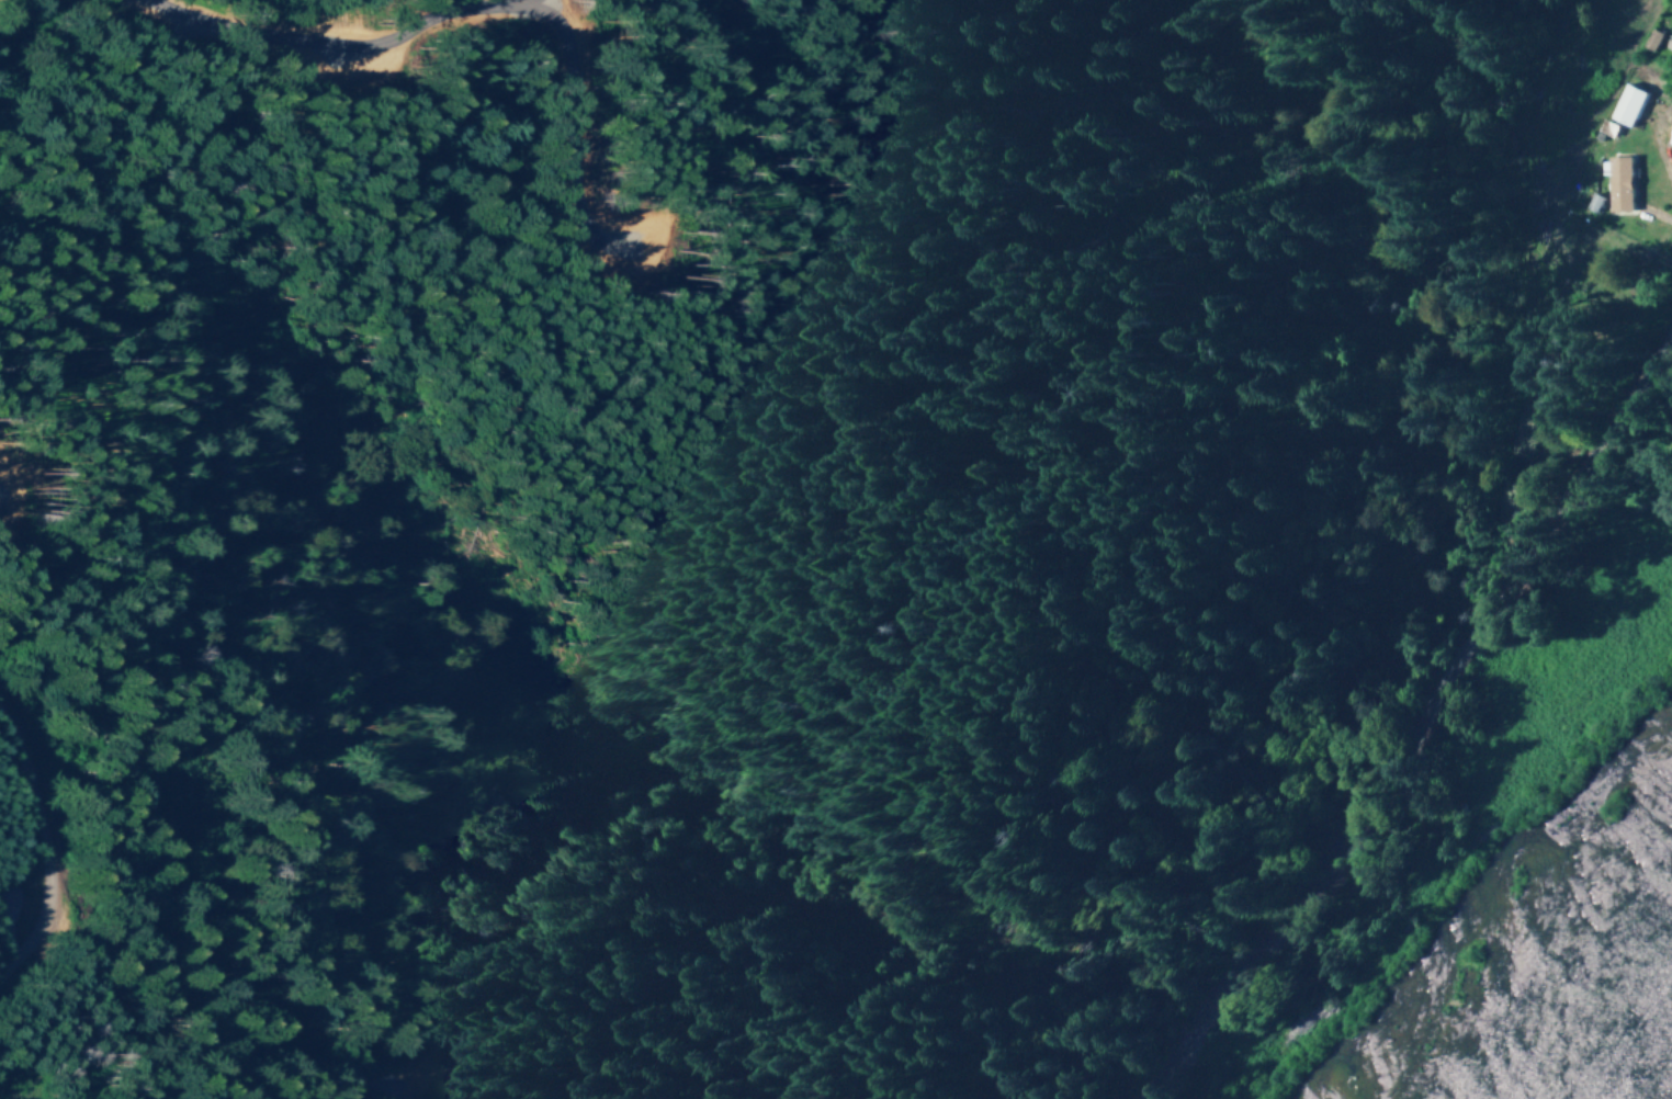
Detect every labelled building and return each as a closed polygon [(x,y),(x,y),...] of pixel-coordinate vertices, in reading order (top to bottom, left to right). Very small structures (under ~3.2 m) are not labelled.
[(1657,32),(1646,28),(1639,48),(1650,52),(1657,32)] [(1667,33),(1661,50),(1671,54),(1671,34),(1667,33)] [(1627,127),(1641,92),(1620,84),(1606,119),(1627,127)] [(1627,157),(1603,157),(1605,213),(1628,213),(1627,157)]
